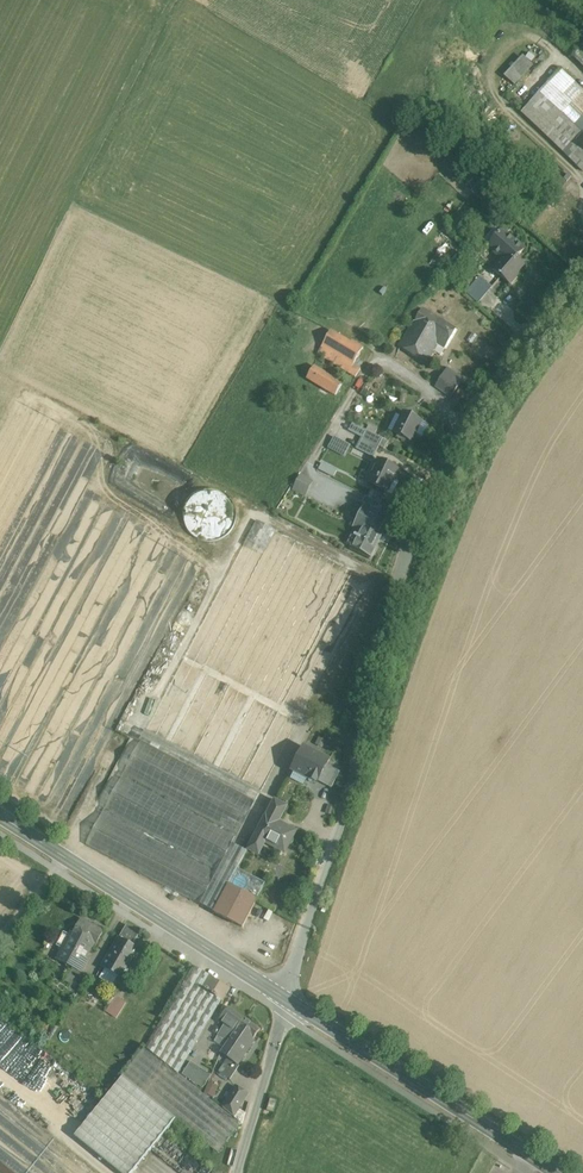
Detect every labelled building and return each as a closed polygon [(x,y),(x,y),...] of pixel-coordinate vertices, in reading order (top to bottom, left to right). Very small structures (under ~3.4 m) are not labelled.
[(573,55),(582,65),(582,45),(573,55)] [(505,72),(514,82),(536,60),(527,50),(505,72)] [(521,111),(569,157),(582,170),(582,169),(582,91),(560,69),(521,111)] [(582,170),(569,157),(561,165),(575,178),(582,170)] [(477,180),(468,188),(478,198),(486,190),(477,180)] [(515,240),(497,224),(483,239),(502,256),(501,258),(500,257),(492,266),(500,274),(501,273),(509,281),(518,271),(516,270),(524,262),(516,255),(524,247),(515,239),(515,240)] [(486,290),(474,280),(465,290),(477,300),(486,290)] [(439,318),(422,308),(410,327),(427,338),(439,318)] [(427,338),(417,356),(427,362),(434,349),(440,353),(456,328),(439,318),(427,338)] [(427,338),(410,327),(399,345),(417,356),(427,338)] [(350,343),(331,331),(317,353),(355,376),(360,368),(353,364),(363,348),(352,341),(350,343)] [(342,383),(314,366),(306,378),(335,395),(342,383)] [(463,377),(447,366),(435,385),(450,396),(463,377)] [(459,387),(452,397),(457,401),(464,391),(459,387)] [(404,411),(393,432),(411,440),(421,420),(404,411)] [(338,428),(336,434),(345,437),(348,431),(338,428)] [(383,438),(366,429),(362,437),(378,445),(383,438)] [(328,444),(345,454),(351,443),(334,433),(328,444)] [(378,445),(362,437),(357,448),(373,456),(378,445)] [(329,450),(325,459),(336,465),(341,456),(329,450)] [(171,508),(175,505),(185,486),(185,481),(183,478),(141,457),(134,458),(124,476),(125,483),(165,507),(171,508)] [(401,470),(379,458),(376,464),(368,481),(387,491),(393,478),(396,480),(401,470)] [(187,521),(191,531),(200,538),(210,542),(221,540),(231,534),(237,525),(239,514),(237,504),(230,495),(220,489),(209,489),(199,492),(191,500),(186,510),(187,521)] [(381,503),(366,495),(362,502),(364,504),(377,510),(381,503)] [(377,510),(364,504),(353,527),(360,531),(358,536),(355,535),(354,536),(357,538),(353,546),(351,545),(350,546),(371,556),(376,546),(375,546),(378,540),(379,541),(379,539),(377,538),(388,516),(377,510)] [(165,741),(275,530),(256,520),(145,731),(165,741)] [(238,779),(241,781),(351,570),(275,530),(165,741),(170,744),(207,673),(227,683),(189,754),(193,756),(230,685),(249,695),(212,766),(219,769),(256,698),(275,708),(238,779)] [(241,781),(260,791),(371,580),(351,570),(241,781)] [(170,744),(189,754),(227,683),(207,673),(170,744)] [(193,756),(212,766),(249,695),(230,685),(193,756)] [(256,698),(219,769),(238,779),(275,708),(256,698)] [(140,741),(255,802),(260,791),(241,781),(238,779),(219,769),(212,766),(193,756),(189,754),(170,744),(165,741),(145,731),(140,741)] [(123,773),(238,833),(255,802),(140,741),(123,773)] [(329,760),(304,747),(292,769),(317,782),(318,781),(326,766),(329,760)] [(326,766),(318,781),(332,789),(340,773),(326,766)] [(238,833),(123,773),(121,777),(236,838),(238,833)] [(236,838),(121,777),(104,809),(219,869),(232,844),(236,838)] [(275,800),(267,816),(266,815),(248,849),(259,855),(265,842),(285,853),(296,832),(278,822),(287,807),(275,800)] [(219,869),(104,809),(102,813),(217,873),(219,869)] [(217,873),(102,813),(86,845),(200,905),(201,905),(217,873)] [(217,873),(201,905),(215,912),(229,886),(238,870),(248,852),(232,844),(219,869),(217,873)] [(238,870),(229,886),(257,901),(265,885),(238,870)] [(229,886),(215,912),(215,913),(243,927),(257,901),(229,886)] [(70,935),(63,949),(58,960),(68,965),(75,951),(87,956),(92,945),(95,947),(103,931),(81,920),(74,934),(71,933),(70,935)] [(140,933),(127,925),(119,938),(133,946),(140,933)] [(63,949),(70,935),(64,932),(57,946),(63,949)] [(119,938),(101,967),(105,969),(118,976),(123,980),(141,950),(133,946),(119,938)] [(87,956),(75,951),(68,965),(82,973),(89,958),(87,956)] [(193,966),(145,1047),(178,1074),(221,1001),(202,989),(210,976),(193,966)] [(118,976),(105,969),(100,978),(112,986),(118,976)] [(230,989),(210,976),(202,989),(221,1001),(223,1002),(230,989)] [(116,997),(107,1011),(116,1018),(125,1003),(116,997)] [(244,1019),(229,1007),(219,1021),(224,1025),(218,1035),(228,1042),(229,1042),(244,1019)] [(244,1019),(229,1042),(228,1042),(220,1053),(227,1058),(238,1065),(252,1043),(251,1042),(260,1030),(244,1019)] [(145,1047),(122,1076),(123,1077),(176,1119),(217,1153),(240,1124),(178,1074),(145,1047)] [(238,1065),(227,1058),(223,1066),(234,1074),(239,1066),(238,1065)] [(211,1076),(191,1062),(182,1074),(203,1088),(211,1076)] [(234,1074),(223,1066),(218,1072),(230,1080),(234,1074)] [(123,1077),(75,1137),(120,1172),(132,1172),(176,1119),(123,1077)] [(213,1096),(218,1085),(208,1081),(204,1092),(213,1096)] [(235,1087),(222,1107),(234,1117),(247,1095),(235,1087)]
